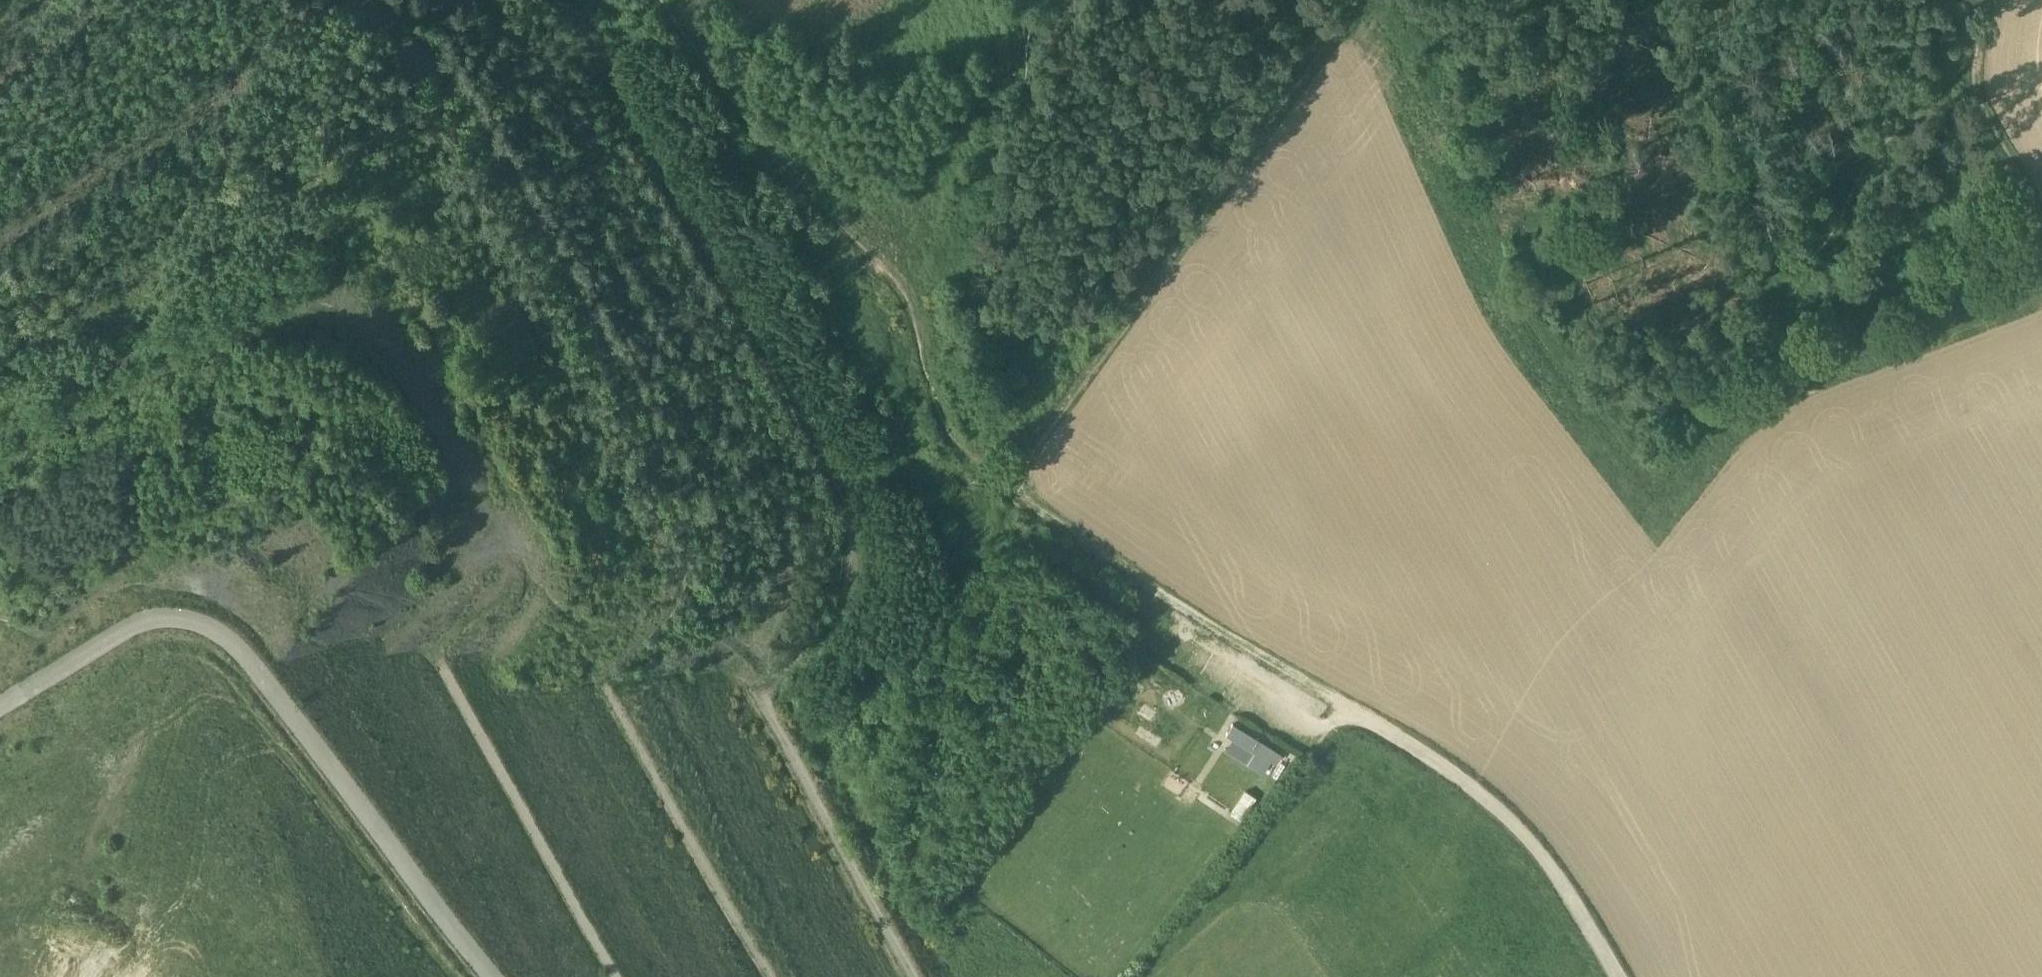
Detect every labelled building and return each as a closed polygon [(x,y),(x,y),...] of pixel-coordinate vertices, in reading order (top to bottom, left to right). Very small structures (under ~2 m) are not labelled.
[(1233,720),(1227,732),(1254,747),(1247,759),(1270,771),(1283,747),(1233,720)]
